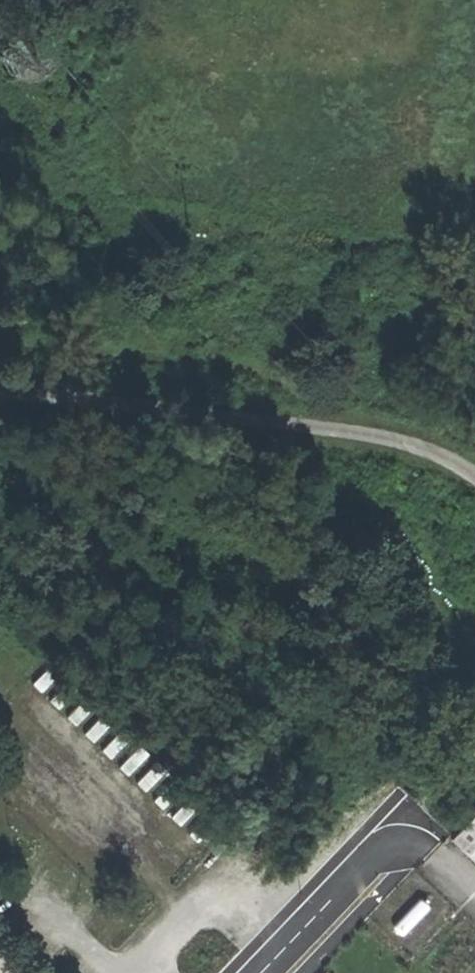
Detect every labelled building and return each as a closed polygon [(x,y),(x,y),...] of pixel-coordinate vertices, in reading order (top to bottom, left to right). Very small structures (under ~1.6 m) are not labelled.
[(424,848),(454,876),(474,852),(474,790),(424,848)]
